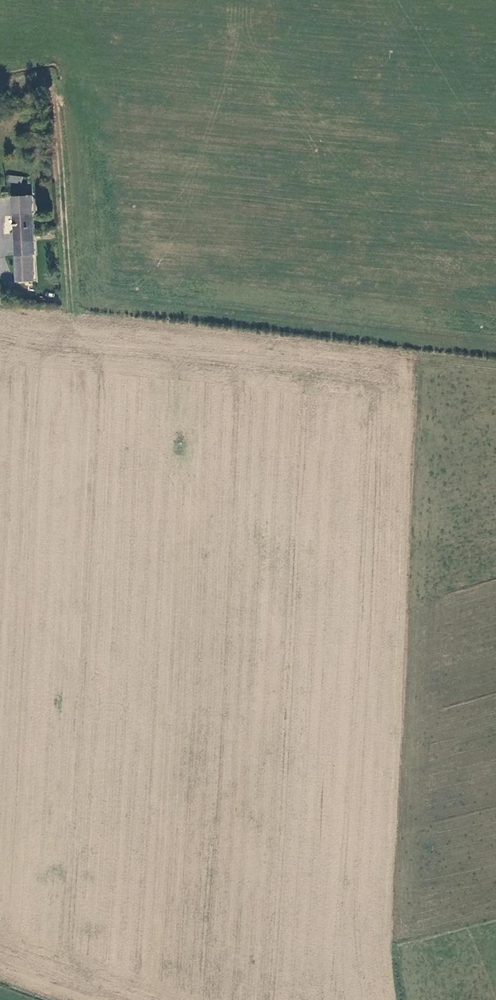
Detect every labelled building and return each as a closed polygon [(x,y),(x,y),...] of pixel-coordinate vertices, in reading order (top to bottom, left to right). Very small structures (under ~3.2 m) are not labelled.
[(11,182),(12,179),(13,173),(13,172),(0,169),(0,179),(11,182)] [(13,173),(12,179),(30,183),(32,177),(13,173)] [(32,248),(31,208),(31,196),(13,197),(13,218),(14,276),(31,275),(32,248)]
